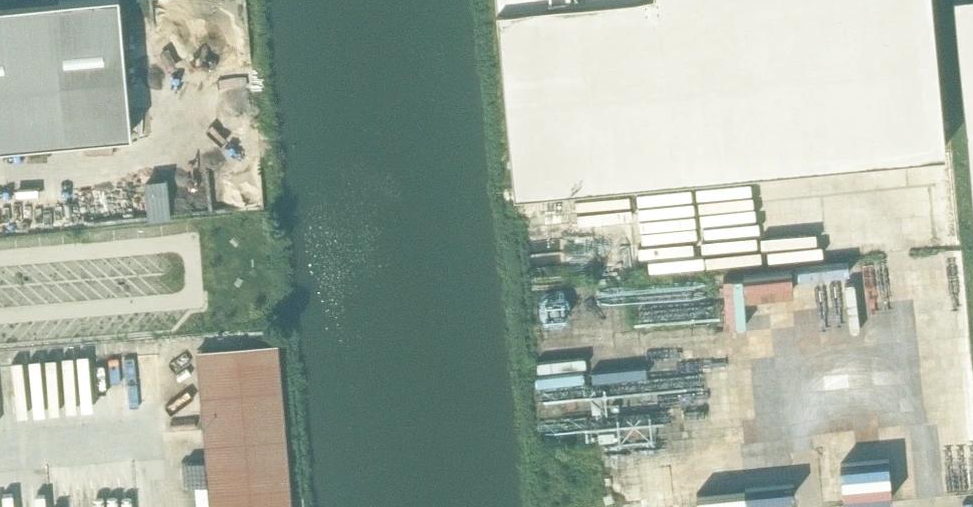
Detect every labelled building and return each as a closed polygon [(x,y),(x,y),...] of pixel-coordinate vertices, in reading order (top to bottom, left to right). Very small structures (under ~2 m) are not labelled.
[(132,132),(120,0),(35,0),(0,3),(0,144),(132,132)] [(515,185),(946,145),(932,0),(497,0),(515,185)] [(972,200),(972,0),(954,0),(972,200)] [(171,177),(148,177),(149,215),(171,215),(171,177)] [(199,347),(212,506),(291,506),(278,341),(199,347)] [(39,366),(39,369),(59,369),(59,351),(0,352),(0,365),(21,364),(21,367),(39,366)] [(0,492),(0,506),(1,506),(15,505),(14,491),(0,492)]
